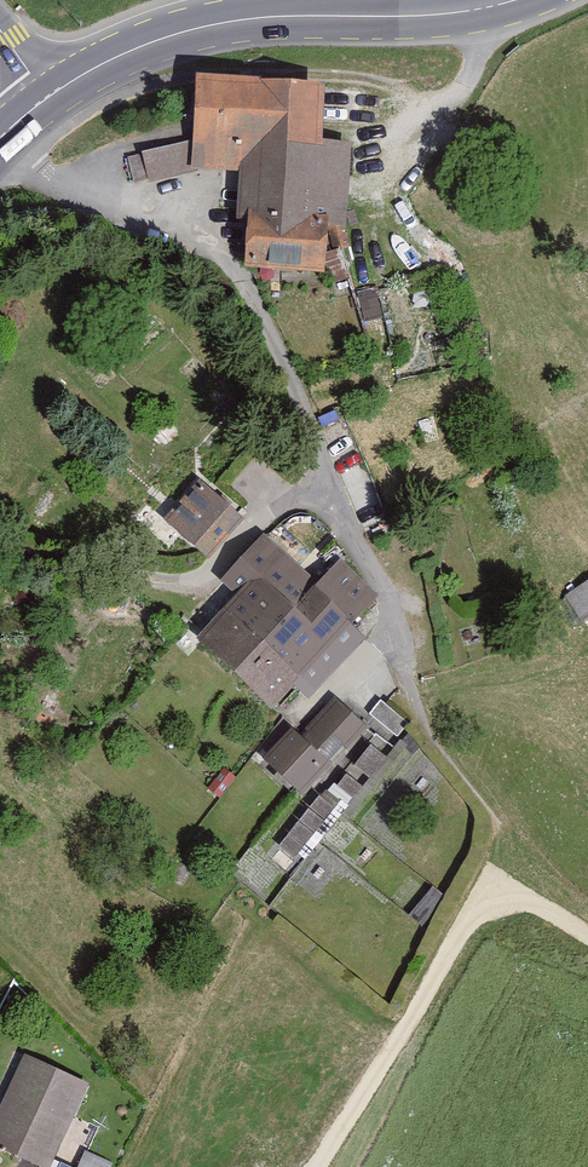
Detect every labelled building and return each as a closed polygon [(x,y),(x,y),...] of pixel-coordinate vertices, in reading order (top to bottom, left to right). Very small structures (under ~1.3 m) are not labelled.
[(326,90),(197,80),(193,142),(194,173),(239,175),(236,223),(247,224),(244,272),(326,278),(329,240),(345,241),(351,146),(322,145),(324,126),(326,90)] [(380,98),(326,90),(324,126),(378,131),(380,98)] [(193,142),(127,158),(134,184),(147,180),(148,184),(194,173),(193,142)] [(244,522),(200,482),(163,522),(208,562),(244,522)] [(353,628),(380,598),(339,562),(317,586),(263,537),(220,584),(236,598),(194,644),(272,714),(302,682),(316,695),(366,640),(353,628)] [(587,614),(587,577),(566,591),(583,617),(587,614)] [(304,744),(331,769),(366,730),(339,705),(304,744)] [(384,706),(373,719),(401,740),(411,727),(384,706)] [(295,736),(270,763),(306,796),(331,769),(304,744),(295,736)] [(280,841),(300,858),(362,789),(342,771),(280,841)] [(25,1054),(0,1106),(0,1148),(39,1166),(51,1166),(90,1086),(25,1054)]
